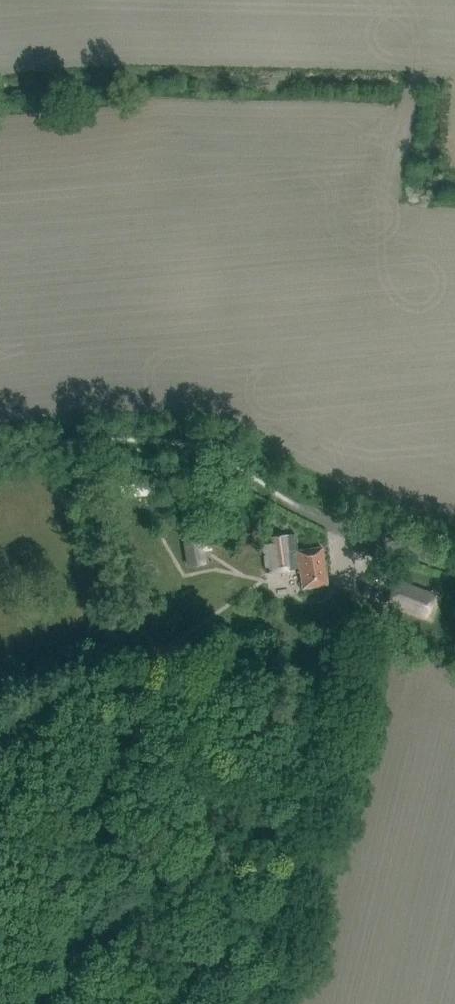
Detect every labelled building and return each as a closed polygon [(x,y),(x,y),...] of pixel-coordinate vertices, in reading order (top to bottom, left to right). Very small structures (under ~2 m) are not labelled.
[(209,532),(183,536),(186,554),(205,551),(212,550),(209,532)] [(264,547),(268,572),(300,567),(303,588),(328,584),(322,547),(297,551),(294,533),(271,537),(272,546),(264,547)] [(396,582),(389,601),(425,615),(433,596),(396,582)]
